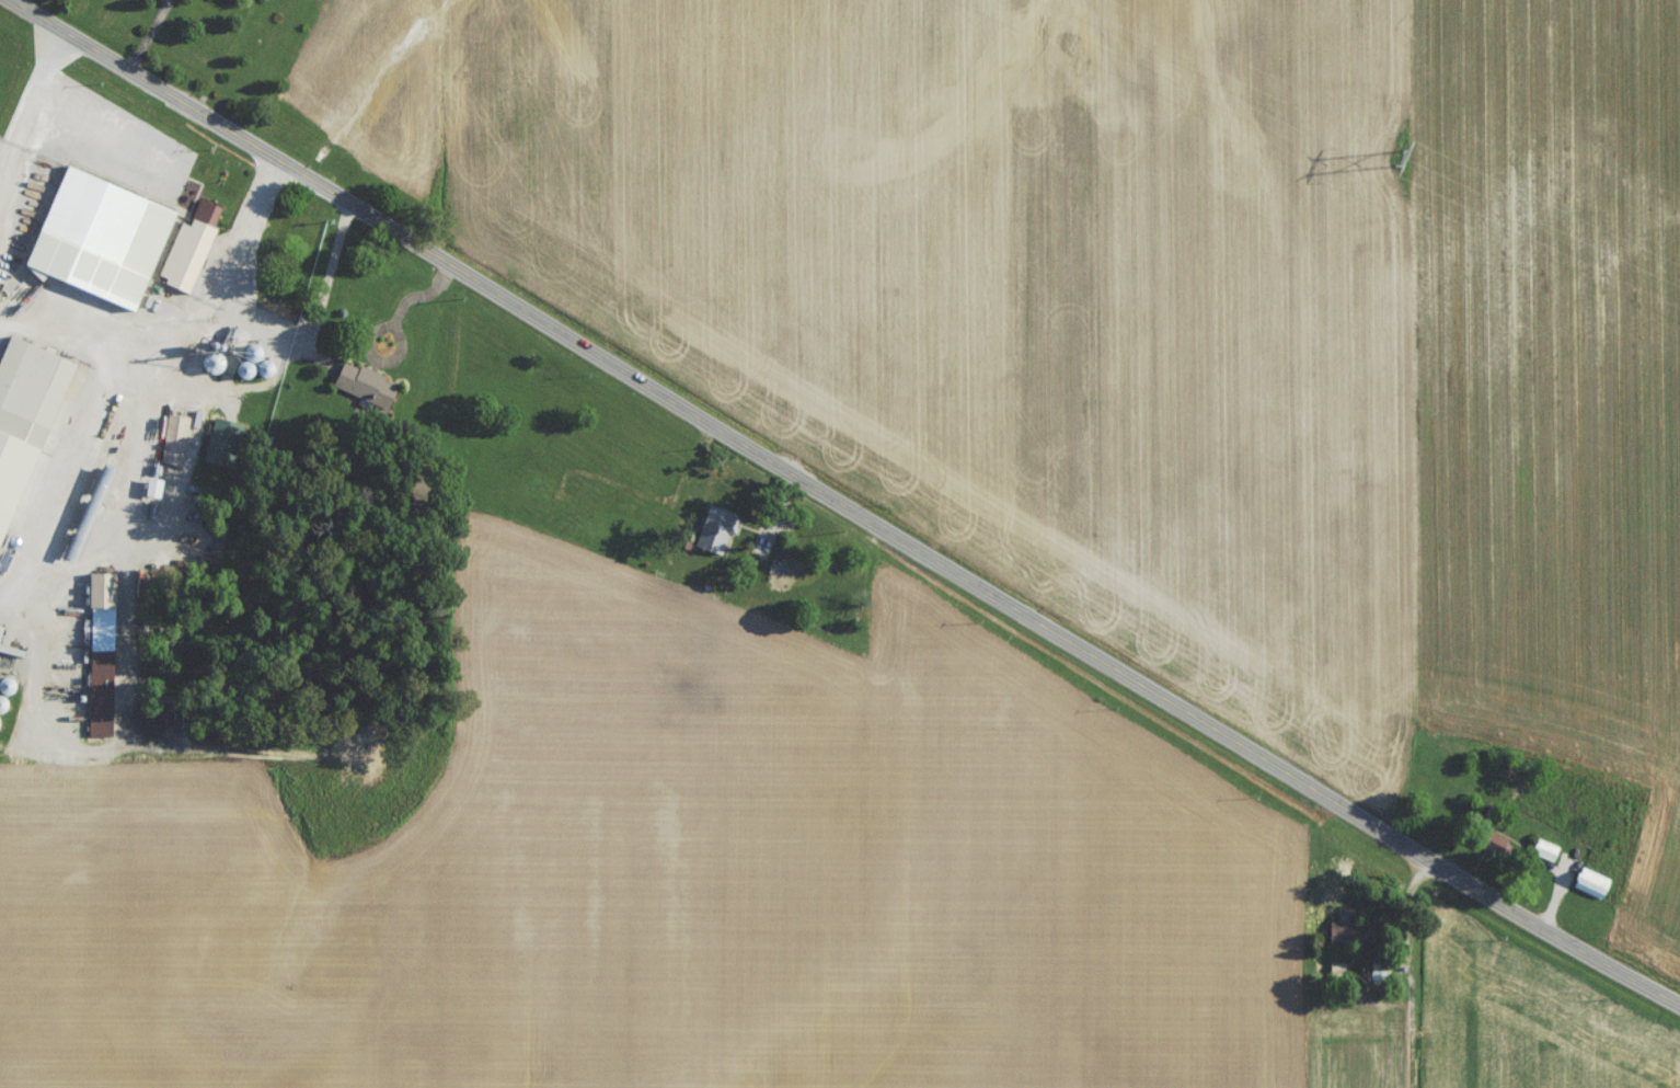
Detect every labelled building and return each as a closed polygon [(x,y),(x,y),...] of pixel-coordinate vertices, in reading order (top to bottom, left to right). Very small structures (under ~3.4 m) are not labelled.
[(227,9),(230,0),(207,0),(227,9)] [(66,171),(40,238),(122,270),(147,203),(66,171)] [(179,227),(157,286),(191,299),(217,233),(213,232),(221,212),(199,204),(189,231),(179,227)] [(79,366),(25,346),(0,414),(0,415),(53,435),(79,366)] [(388,415),(399,387),(343,366),(332,394),(388,415)] [(184,422),(166,422),(166,448),(184,448),(184,422)] [(43,450),(0,434),(0,550),(3,552),(43,450)] [(691,552),(724,563),(738,519),(706,509),(691,552)] [(89,742),(114,743),(115,578),(90,577),(89,742)] [(1552,869),(1559,853),(1537,844),(1530,859),(1552,869)] [(1612,887),(1580,872),(1571,892),(1603,907),(1612,887)] [(1327,948),(1371,948),(1371,927),(1327,926),(1327,948)]
